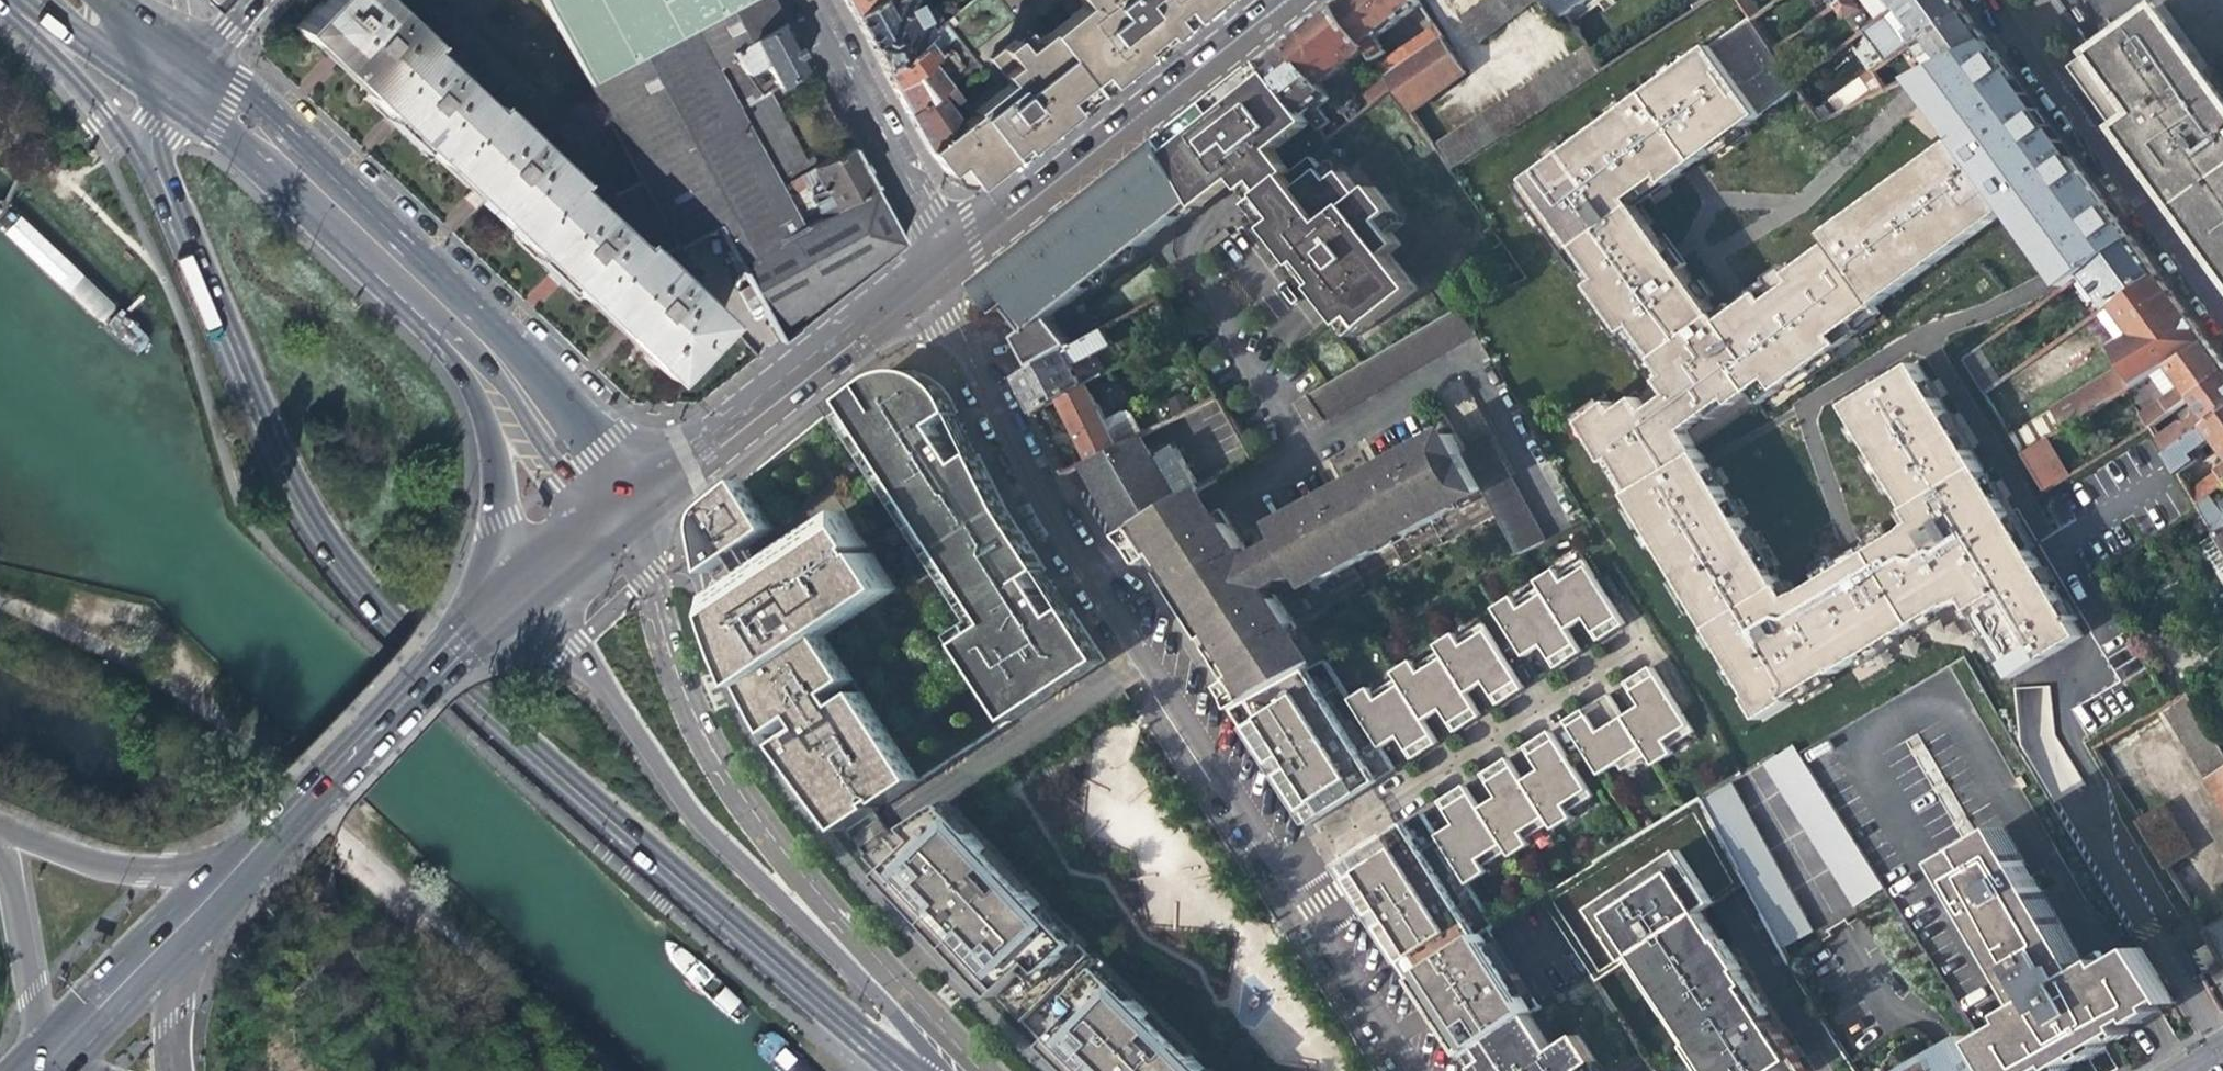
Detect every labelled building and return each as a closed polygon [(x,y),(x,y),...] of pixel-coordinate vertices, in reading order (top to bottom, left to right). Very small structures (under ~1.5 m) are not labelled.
[(211,10),(220,0),(201,0),(211,10)] [(680,282),(635,240),(631,244),(581,196),(565,182),(569,178),(485,100),(482,105),(416,43),(419,38),(379,0),(316,0),(291,27),(318,53),(389,119),(469,195),(552,272),(618,335),(665,378),(719,320),(680,282)] [(583,86),(738,0),(536,0),(583,86)] [(730,255),(672,152),(737,111),(736,108),(755,95),(747,84),(742,74),(727,51),(779,23),(770,6),(766,0),(738,0),(583,86),(636,184),(610,198),(635,240),(680,282),(709,266),(730,255)] [(849,15),(868,0),(841,0),(849,15)] [(849,15),(880,71),(922,38),(942,23),(933,10),(926,9),(916,16),(907,3),(907,0),(868,0),(849,15)] [(1083,6),(1128,65),(1139,56),(1151,46),(1116,0),(1078,0),(1083,6)] [(1151,46),(1177,26),(1156,0),(1116,0),(1151,46)] [(1177,26),(1201,7),(1194,0),(1156,0),(1177,26)] [(1414,0),(1345,0),(1336,7),(1365,50),(1374,63),(1383,55),(1374,42),(1418,7),(1414,0)] [(1512,18),(1499,0),(1486,0),(1484,1),(1502,26),(1512,18)] [(1524,9),(1517,0),(1499,0),(1512,18),(1524,9)] [(1536,0),(1517,0),(1524,9),(1536,0)] [(1572,25),(1609,0),(1555,0),(1572,25)] [(1831,6),(1832,10),(1836,15),(1841,15),(1850,10),(1851,5),(1847,0),(1839,0),(1831,6)] [(1906,51),(1961,8),(1955,0),(1906,0),(1895,8),(1909,28),(1895,38),(1880,19),(1876,22),(1860,33),(1884,67),(1906,51)] [(1876,22),(1880,19),(1895,8),(1906,0),(1868,0),(1862,4),(1876,22)] [(1489,35),(1502,26),(1484,1),(1472,11),(1489,35)] [(1631,384),(1577,421),(1630,498),(1701,449),(1855,343),(1794,260),(1720,311),(1650,208),(1815,96),(1752,3),(1492,179),(1631,384)] [(1083,6),(1058,25),(1103,84),(1128,65),(1083,6)] [(1320,86),(1365,50),(1336,7),(1319,20),(1288,45),(1320,86)] [(2180,219),(2222,278),(2222,107),(2151,7),(2069,66),(2180,219)] [(1895,8),(1880,19),(1895,38),(1909,28),(1895,8)] [(1938,65),(1984,40),(1973,25),(1961,8),(1906,51),(1914,61),(1928,51),(1938,65)] [(1479,43),(1489,35),(1472,11),(1461,20),(1479,43)] [(790,44),(779,23),(727,51),(742,74),(759,64),(772,84),(801,64),(790,44)] [(989,61),(1003,79),(1037,53),(1076,104),(1103,84),(1058,25),(1024,52),(1013,42),(989,61)] [(1378,69),(1383,77),(1385,78),(1440,39),(1433,28),(1378,69)] [(930,49),(922,38),(880,71),(891,91),(929,63),(946,49),(957,42),(951,35),(930,49)] [(1464,74),(1440,39),(1385,78),(1392,89),(1399,100),(1410,115),(1464,74)] [(1928,117),(1949,148),(2029,102),(2007,71),(2003,66),(1984,40),(1904,83),(1928,117)] [(972,63),(957,42),(946,49),(962,70),(972,63)] [(1584,43),(1570,53),(1588,80),(1602,70),(1584,43)] [(1331,100),(1320,86),(1288,45),(1278,53),(1267,62),(1315,126),(1326,141),(1349,122),(1342,113),(1328,123),(1318,110),(1331,100)] [(1049,125),(1076,104),(1037,53),(1003,79),(1006,82),(994,92),(1031,140),(1049,125)] [(1588,80),(1570,53),(1555,64),(1572,91),(1588,80)] [(1279,153),(1315,126),(1267,62),(1252,73),(1205,110),(1191,122),(1163,143),(1199,206),(1201,210),(1242,180),(1260,203),(1256,207),(1358,339),(1418,294),(1390,258),(1402,249),(1393,238),(1406,228),(1377,191),(1365,199),(1338,164),(1326,173),(1316,161),(1297,176),(1279,153)] [(945,83),(929,63),(891,91),(904,115),(945,83)] [(1572,91),(1555,64),(1542,72),(1560,99),(1572,91)] [(1560,99),(1542,72),(1530,81),(1547,107),(1560,99)] [(1340,111),(1342,113),(1349,122),(1392,89),(1385,78),(1383,77),(1340,111)] [(1547,107),(1530,81),(1519,88),(1535,115),(1547,107)] [(957,99),(945,83),(904,115),(925,152),(959,125),(946,108),(957,99)] [(1535,115),(1519,88),(1507,96),(1523,123),(1535,115)] [(1334,152),(1399,100),(1392,89),(1349,122),(1326,141),(1334,152)] [(760,91),(755,95),(736,108),(737,111),(778,186),(803,172),(776,121),(760,91)] [(975,113),(970,117),(988,141),(1004,161),(1031,140),(994,92),(973,110),(975,113)] [(1523,123),(1507,96),(1494,105),(1511,131),(1523,123)] [(2029,102),(1949,148),(1995,212),(2071,160),(2046,125),(2029,102)] [(1511,131),(1494,105),(1483,113),(1500,139),(1511,131)] [(885,218),(869,189),(801,227),(798,221),(778,186),(737,111),(672,152),(730,255),(741,275),(777,341),(841,291),(900,245),(885,218)] [(1500,139),(1483,113),(1471,121),(1487,147),(1500,139)] [(927,157),(943,176),(988,141),(970,117),(959,125),(925,152),(927,157)] [(1487,147),(1471,121),(1459,130),(1475,155),(1487,147)] [(1475,155),(1459,130),(1446,138),(1463,163),(1475,155)] [(1463,163),(1446,138),(1432,148),(1449,172),(1463,163)] [(968,189),(1004,161),(988,141),(943,176),(951,186),(968,189)] [(1115,181),(1084,205),(1091,214),(1067,233),(1060,224),(1052,231),(1016,259),(1020,263),(1011,270),(1008,265),(998,273),(989,280),(979,288),(1025,347),(1022,350),(1036,368),(1064,353),(1103,330),(1088,304),(1080,308),(1087,319),(1067,330),(1047,292),(1043,287),(1055,280),(1058,286),(1152,233),(1150,228),(1162,222),(1165,226),(1199,206),(1163,143),(1159,147),(1135,165),(1139,169),(1132,175),(1128,171),(1115,181)] [(801,227),(869,189),(858,169),(847,147),(807,170),(815,185),(809,187),(812,193),(808,196),(816,211),(798,221),(801,227)] [(1995,212),(1949,148),(1794,260),(1855,343),(2010,232),(1995,212)] [(2071,160),(1995,212),(2010,232),(2054,298),(2081,278),(2131,242),(2101,200),(2089,184),(2077,194),(2066,180),(2079,170),(2071,160)] [(1139,169),(1135,165),(1128,171),(1132,175),(1139,169)] [(778,186),(798,221),(816,211),(808,196),(812,193),(809,187),(815,185),(807,170),(803,172),(778,186)] [(1091,214),(1084,205),(1060,224),(1067,233),(1091,214)] [(1150,228),(1152,233),(1165,226),(1162,222),(1150,228)] [(2081,278),(2104,311),(2109,307),(2156,275),(2144,260),(2131,242),(2081,278)] [(1020,263),(1016,259),(1008,265),(1011,270),(1020,263)] [(2054,419),(2060,432),(2062,431),(2152,376),(2205,343),(2181,310),(2156,275),(2109,307),(2131,337),(2116,347),(2109,353),(2123,373),(2052,416),(2054,419)] [(1043,287),(1047,292),(1058,286),(1055,280),(1043,287)] [(2095,317),(2116,347),(2131,337),(2109,307),(2104,311),(2095,317)] [(1460,312),(1310,399),(1323,420),(1325,424),(1476,337),(1460,312)] [(1064,353),(1036,368),(1016,379),(1023,393),(1033,413),(1060,398),(1087,383),(1106,373),(1093,351),(1112,342),(1105,329),(1103,330),(1064,353)] [(2191,400),(2222,375),(2222,368),(2215,357),(2205,343),(2152,376),(2168,398),(2141,420),(2150,431),(2191,400)] [(1981,351),(1966,361),(1986,394),(2000,384),(1981,351)] [(1701,449),(1630,498),(1768,718),(1979,591),(2050,708),(2053,713),(2118,675),(1935,371),(1852,421),(1922,538),(1799,611),(1701,449)] [(866,386),(845,402),(992,626),(961,646),(1011,724),(1063,690),(1104,663),(1070,611),(1057,620),(1043,599),(1056,591),(1049,581),(1044,573),(1045,572),(1004,511),(978,456),(961,466),(953,455),(948,447),(966,434),(960,423),(961,422),(947,396),(940,388),(934,383),(925,378),(915,374),(905,373),(894,373),(884,376),(875,380),(866,386)] [(2167,457),(2222,417),(2222,375),(2191,400),(2203,417),(2185,431),(2182,427),(2159,442),(2167,457)] [(1076,430),(1091,462),(1118,448),(1140,437),(1141,436),(1132,417),(1128,415),(1124,415),(1106,423),(1087,383),(1060,398),(1076,430)] [(1183,396),(1169,403),(1175,416),(1190,408),(1183,396)] [(955,638),(961,646),(992,626),(845,402),(837,409),(977,623),(955,638)] [(2167,457),(2179,477),(2216,452),(2211,444),(2216,441),(2222,452),(2222,417),(2167,457)] [(2015,442),(2023,455),(2041,444),(2060,432),(2054,419),(2015,442)] [(1118,448),(1091,462),(1110,495),(1099,502),(1104,511),(1119,537),(1191,495),(1216,481),(1212,474),(1193,485),(1172,447),(1152,457),(1140,437),(1118,448)] [(1480,491),(1518,559),(1546,544),(1490,445),(1463,459),(1453,441),(1441,447),(1438,443),(1385,472),(1384,479),(1385,482),(1378,485),(1377,483),(1368,481),(1349,491),(1347,499),(1349,501),(1342,505),(1340,503),(1331,501),(1277,530),(1285,545),(1269,554),(1264,562),(1275,582),(1284,584),(1301,574),(1307,586),(1321,579),(1324,583),(1376,555),(1373,549),(1401,535),(1403,540),(1456,511),(1453,506),(1480,491)] [(2063,483),(2041,444),(2023,455),(2034,473),(2046,493),(2063,483)] [(1110,495),(1091,462),(1079,468),(1099,502),(1110,495)] [(2196,506),(2207,498),(2222,486),(2222,477),(2218,471),(2189,494),(2196,506)] [(1385,472),(1368,481),(1377,483),(1378,485),(1385,482),(1384,479),(1385,472)] [(749,577),(717,598),(726,629),(737,659),(750,690),(774,735),(800,718),(808,729),(782,747),(845,832),(879,810),(877,807),(884,802),(886,806),(922,782),(864,694),(843,708),(835,696),(856,682),(827,638),(899,591),(875,555),(871,557),(867,551),(871,548),(847,512),(760,569),(748,550),(776,530),(744,481),(711,507),(707,512),(705,518),(703,524),(704,532),(705,543),(711,574),(736,558),(743,568),(749,577)] [(1349,491),(1331,501),(1340,503),(1342,505),(1349,501),(1347,499),(1349,491)] [(1210,521),(1191,495),(1119,537),(1140,568),(1154,558),(1180,541),(1210,521)] [(2207,498),(2196,506),(2200,513),(2214,537),(2222,530),(2222,517),(2215,508),(2207,498)] [(2215,508),(2222,517),(2222,502),(2215,508)] [(1196,601),(1212,625),(1225,616),(1233,629),(1223,636),(1231,648),(1225,652),(1241,676),(1236,680),(1233,682),(1241,694),(1234,699),(1232,705),(1237,713),(1310,672),(1293,646),(1299,642),(1288,626),(1292,624),(1274,597),(1270,600),(1266,594),(1267,587),(1254,568),(1247,566),(1242,559),(1246,557),(1218,516),(1210,521),(1180,541),(1188,554),(1178,560),(1186,572),(1175,579),(1192,603),(1196,601)] [(2214,537),(2222,552),(2222,530),(2214,537)] [(1179,595),(1203,631),(1212,625),(1196,601),(1192,603),(1175,579),(1186,572),(1178,560),(1188,554),(1180,541),(1154,558),(1160,566),(1179,595)] [(1537,585),(1540,591),(1566,634),(1576,628),(1584,623),(1598,646),(1623,630),(1583,563),(1559,579),(1555,573),(1537,585)] [(1513,600),(1494,612),(1524,660),(1536,653),(1542,650),(1556,673),(1581,657),(1566,634),(1540,591),(1517,606),(1513,600)] [(1225,616),(1212,625),(1203,631),(1209,640),(1221,658),(1236,680),(1241,676),(1225,652),(1231,648),(1223,636),(1233,629),(1225,616)] [(1454,636),(1435,647),(1439,653),(1467,697),(1481,688),(1484,686),(1499,709),(1524,693),(1483,628),(1458,642),(1454,636)] [(1392,674),(1396,680),(1424,724),(1434,718),(1442,713),(1457,737),(1482,720),(1467,697),(1439,653),(1415,668),(1411,662),(1392,674)] [(1310,672),(1237,713),(1273,769),(1312,828),(1397,775),(1382,751),(1349,701),(1325,664),(1310,672)] [(1691,737),(1650,671),(1625,687),(1639,710),(1634,713),(1622,722),(1646,760),(1653,770),(1671,758),(1667,753),(1691,737)] [(1368,689),(1349,701),(1382,751),(1393,744),(1400,740),(1415,763),(1439,747),(1424,724),(1396,680),(1372,695),(1368,689)] [(2221,750),(2187,694),(2160,710),(2222,813),(2222,753),(2221,750)] [(1646,760),(1622,722),(1607,698),(1581,714),(1587,723),(1579,729),(1570,735),(1599,780),(1617,768),(1621,776),(1646,760)] [(1591,801),(1549,735),(1524,751),(1538,775),(1530,780),(1521,785),(1549,829),(1552,835),(1571,823),(1567,817),(1591,801)] [(1878,891),(1795,759),(1787,746),(1760,763),(1846,909),(1878,891)] [(1549,829),(1521,785),(1507,762),(1481,778),(1496,801),(1488,807),(1479,813),(1506,856),(1511,862),(1529,850),(1525,844),(1549,829)] [(1813,928),(1729,784),(1700,801),(1745,882),(1782,947),(1813,928)] [(1479,813),(1464,789),(1439,805),(1454,828),(1445,834),(1436,840),(1467,890),(1486,877),(1482,871),(1506,856),(1479,813)] [(2126,806),(2166,870),(2193,854),(2164,807),(2158,811),(2147,794),(2126,806)] [(1700,801),(1540,901),(1594,985),(1630,961),(1703,1070),(1793,1070),(1790,1067),(1801,1060),(1793,1049),(1790,1051),(1776,1031),(1772,1034),(1764,1021),(1768,1018),(1700,914),(1745,882),(1700,801)] [(1053,966),(1074,945),(944,807),(885,846),(865,859),(921,918),(922,917),(926,921),(929,922),(933,922),(944,935),(954,946),(951,950),(997,999),(1041,953),(1053,966)] [(1467,890),(1436,840),(1421,816),(1338,869),(1366,912),(1390,949),(1412,982),(1444,962),(1487,935),(1493,930),(1467,890)] [(1939,868),(2022,1010),(2003,1021),(2008,1028),(1977,1046),(1991,1070),(2064,1070),(2098,1051),(2133,1033),(2154,1019),(2173,1006),(2139,952),(2104,972),(2100,965),(2081,976),(1998,834),(1939,868)] [(2222,888),(2213,893),(2222,908),(2222,889),(2222,888)] [(2205,933),(2222,961),(2222,922),(2205,933)] [(1493,930),(1487,935),(1444,962),(1468,998),(1504,975),(1488,952),(1507,940),(1498,927),(1493,930)] [(2218,971),(2206,977),(2222,1006),(2222,968),(2218,971)] [(1472,1005),(1494,1038),(1525,1018),(1527,1017),(1506,983),(1472,1005)] [(1115,987),(1079,1027),(1071,1019),(1044,1046),(1069,1070),(1202,1070),(1115,987)] [(1837,1045),(1815,1007),(1793,1020),(1817,1060),(1815,1062),(1820,1070),(1853,1070),(1837,1045)] [(1474,1051),(1483,1063),(1471,1070),(1580,1070),(1590,1065),(1573,1038),(1549,1054),(1525,1018),(1494,1038),(1474,1051)] [(1916,1070),(1991,1070),(1977,1046),(1975,1044),(1971,1047),(1966,1037),(1932,1057),(1929,1059),(1931,1062),(1916,1070)] [(1470,1070),(1471,1070),(1483,1063),(1474,1051),(1462,1058),(1470,1070)]
